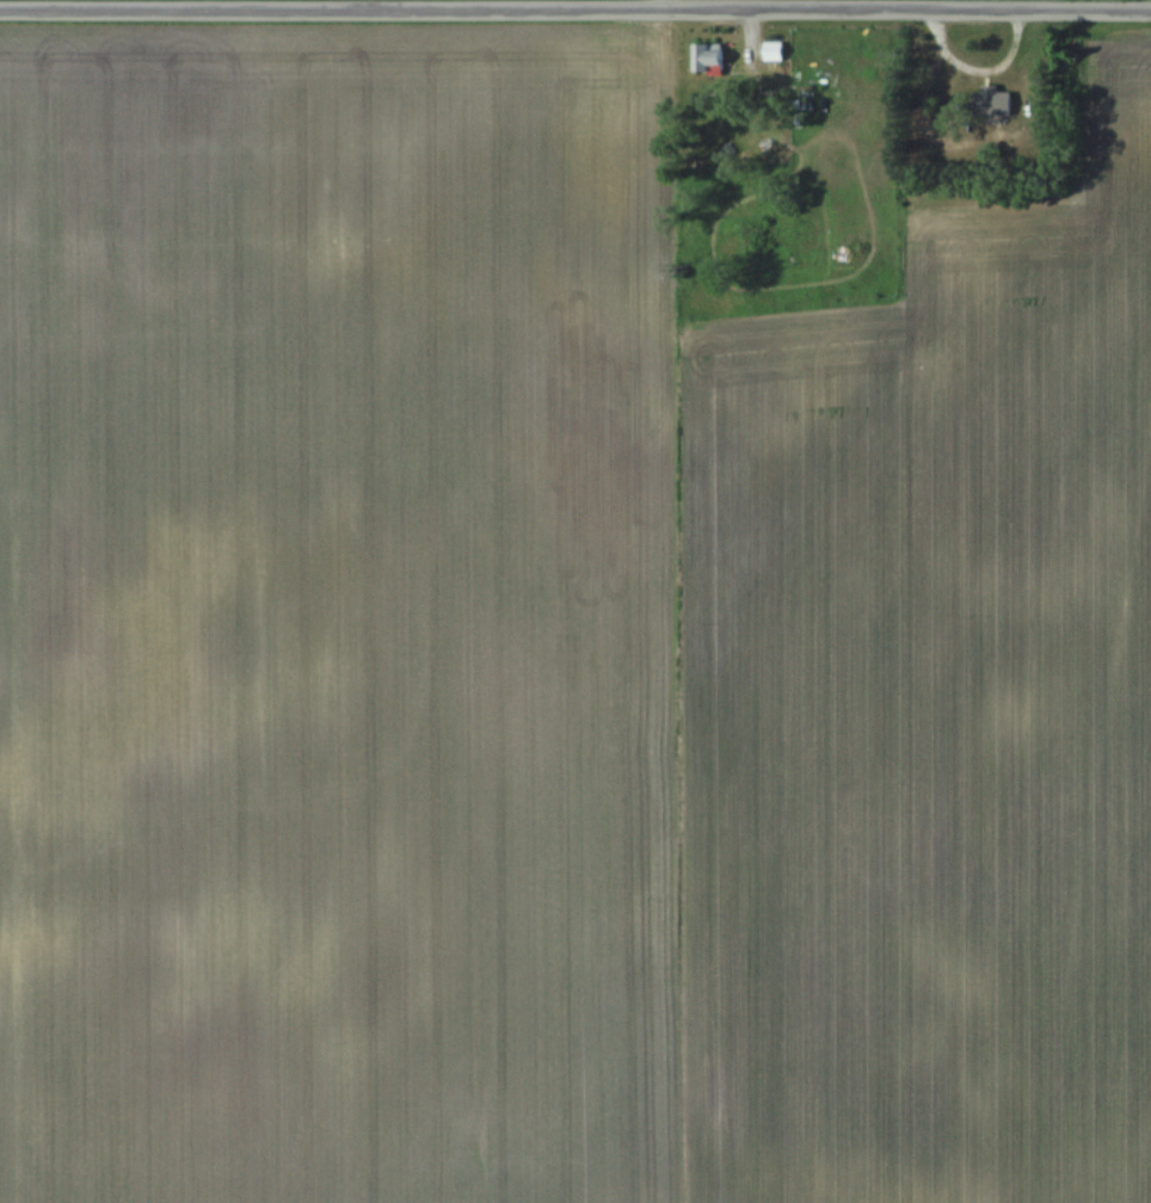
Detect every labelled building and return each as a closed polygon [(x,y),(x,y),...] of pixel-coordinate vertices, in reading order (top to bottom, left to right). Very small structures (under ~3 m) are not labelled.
[(766,42),(766,61),(786,61),(786,42),(766,42)] [(695,44),(695,72),(727,72),(727,44),(695,44)] [(981,87),(981,114),(1013,114),(1013,87),(981,87)]
